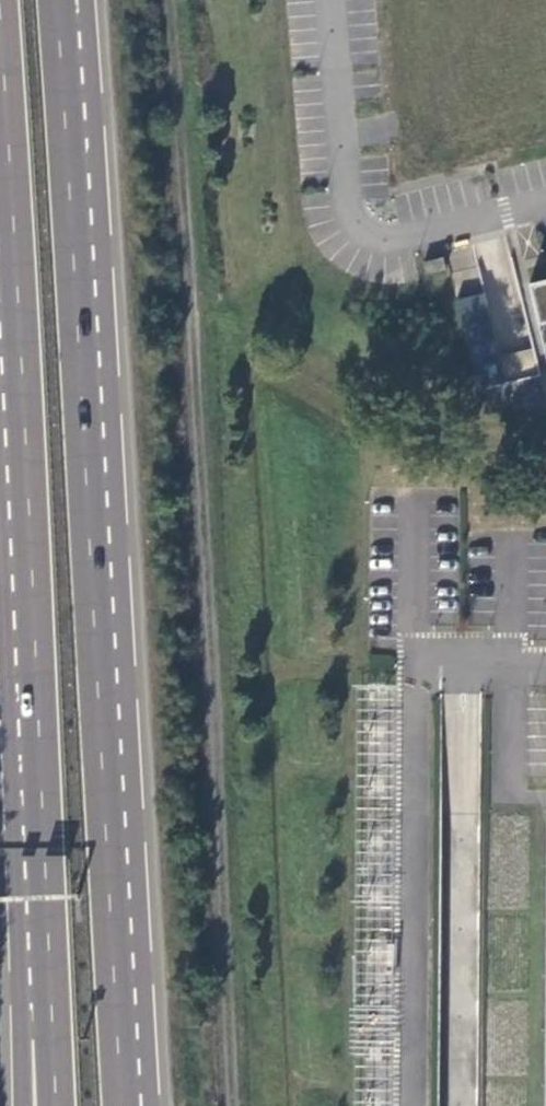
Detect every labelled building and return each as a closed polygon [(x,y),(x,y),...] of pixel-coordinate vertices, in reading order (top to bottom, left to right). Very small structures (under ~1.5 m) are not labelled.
[(491,262),(463,268),(476,320),(502,314),(491,262)] [(529,284),(545,355),(545,280),(529,284)]
